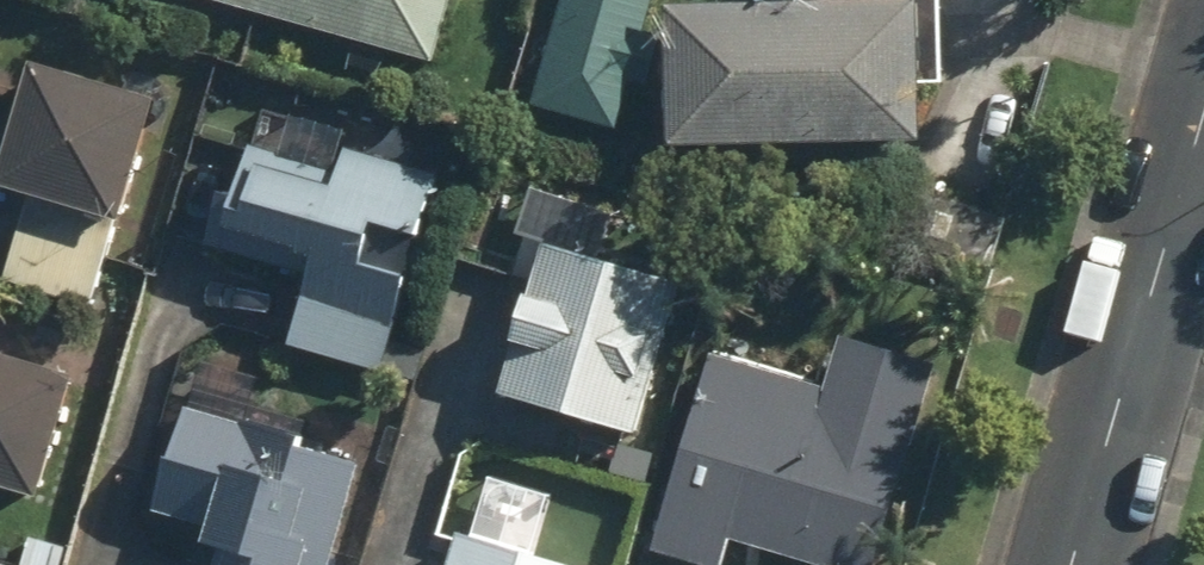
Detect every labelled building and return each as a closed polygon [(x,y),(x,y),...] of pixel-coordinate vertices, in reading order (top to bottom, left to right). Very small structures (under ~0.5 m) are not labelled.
[(433,71),(453,0),(175,0),(433,71)] [(523,121),(622,132),(627,89),(643,91),(649,40),(650,18),(652,0),(555,0),(523,121)] [(658,11),(656,156),(913,160),(915,24),(894,24),(894,0),(813,0),(812,16),(658,11)] [(13,120),(0,116),(0,201),(24,207),(4,284),(92,306),(141,107),(17,86),(13,120)] [(348,271),(360,233),(414,249),(434,183),(343,155),(333,189),(236,159),(211,239),(322,273),(298,351),(377,375),(403,288),(348,271)] [(1012,215),(931,198),(919,257),(999,274),(1012,215)] [(536,251),(491,407),(632,448),(677,291),(536,251)] [(744,542),(807,564),(861,564),(926,377),(826,342),(809,391),(708,356),(660,495),(688,504),(668,561),(680,564),(736,564),(744,542)] [(37,511),(73,388),(0,367),(0,500),(37,511)] [(196,531),(201,532),(189,564),(190,564),(347,564),(379,474),(187,406),(149,514),(196,531)] [(444,564),(524,564),(451,542),(444,564)]
